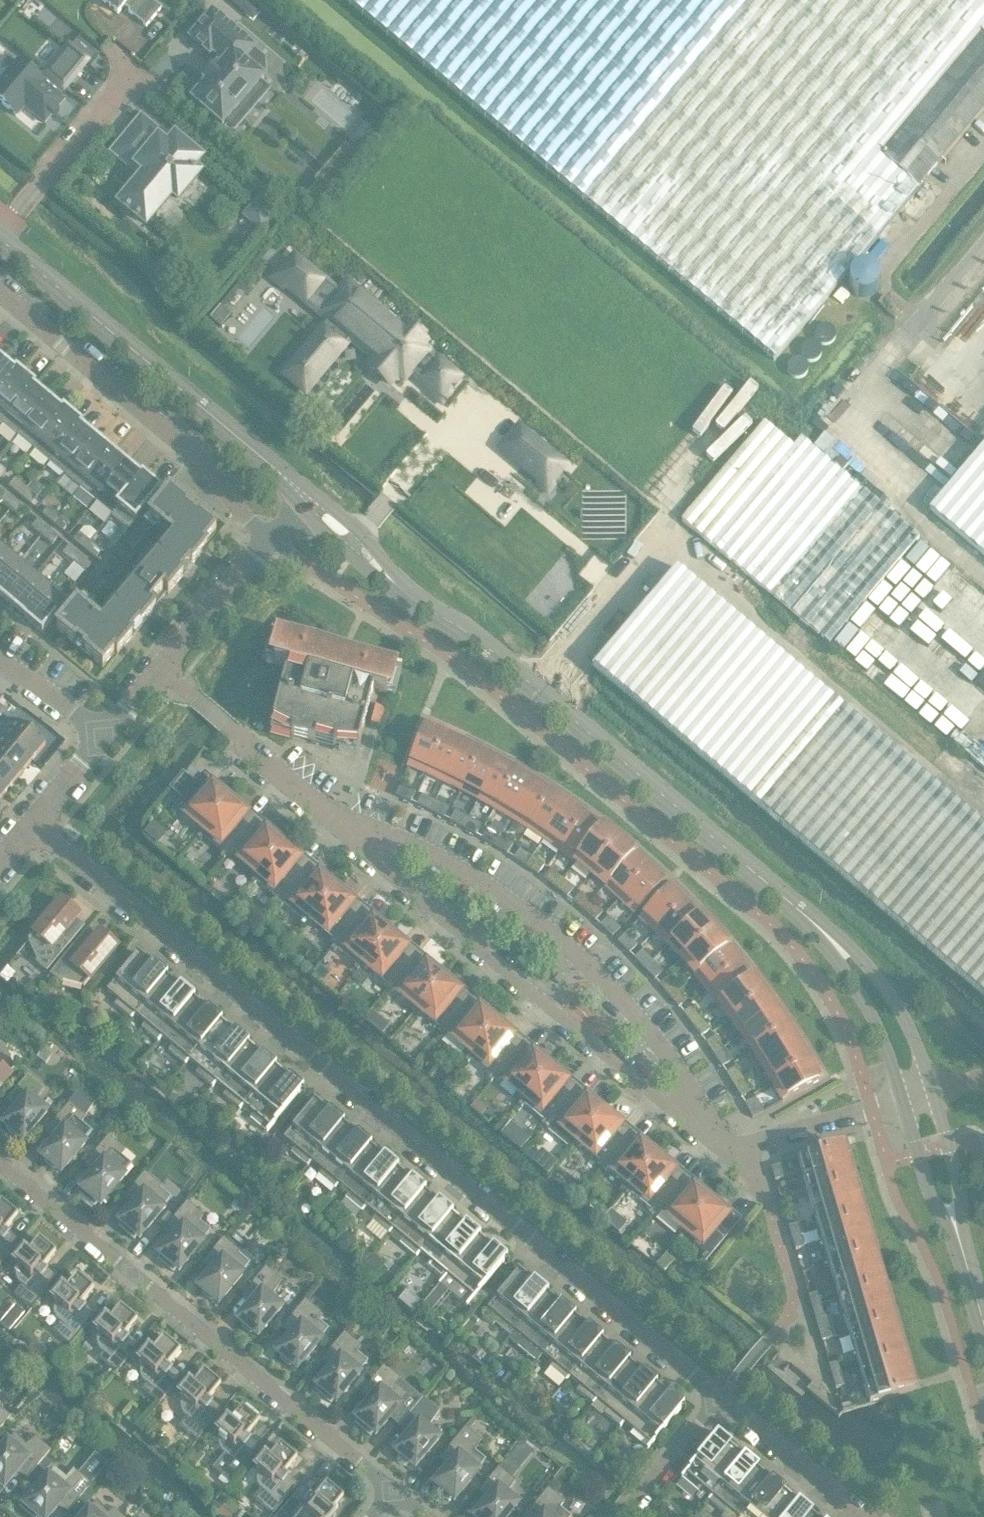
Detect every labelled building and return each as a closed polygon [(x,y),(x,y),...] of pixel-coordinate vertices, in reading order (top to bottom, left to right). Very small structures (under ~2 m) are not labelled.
[(118,14),(124,7),(130,11),(128,13),(146,27),(161,9),(151,0),(101,0),(118,14)] [(919,192),(879,159),(981,36),(983,38),(983,0),(340,0),(776,363),(919,192)] [(246,62),(256,51),(212,13),(190,39),(210,56),(212,53),(224,63),(219,70),(216,67),(203,82),(206,84),(192,101),(222,127),(265,77),(246,62)] [(919,192),(983,113),(983,38),(981,36),(879,159),(919,192)] [(16,116),(24,107),(45,124),(63,101),(43,84),(45,82),(19,60),(0,83),(0,103),(16,116)] [(85,68),(83,79),(90,80),(92,69),(85,68)] [(137,218),(136,219),(138,220),(139,219),(146,224),(171,193),(178,198),(198,174),(192,169),(200,160),(175,139),(167,149),(159,142),(163,138),(141,120),(115,152),(136,170),(139,166),(147,173),(121,204),(128,209),(126,210),(129,212),(129,211),(137,218)] [(331,319),(293,364),(315,382),(352,337),(376,358),(369,367),(390,385),(398,376),(404,381),(413,371),(443,396),(459,377),(438,360),(435,363),(426,355),(427,354),(421,348),(425,344),(403,326),(400,330),(375,310),(377,307),(356,289),(354,292),(347,287),(340,295),(295,257),(276,278),(294,293),(298,288),(311,299),(312,298),(328,310),(324,314),(331,319)] [(842,290),(834,300),(843,307),(850,297),(842,290)] [(17,373),(16,372),(15,374),(0,362),(0,394),(17,373)] [(0,394),(0,423),(1,424),(33,386),(17,373),(0,394)] [(33,386),(1,424),(18,437),(47,401),(32,389),(34,387),(33,386)] [(47,401),(18,437),(33,450),(64,412),(63,412),(62,413),(47,401)] [(64,412),(33,450),(49,462),(51,459),(80,426),(64,412)] [(681,520),(683,521),(704,539),(769,594),(770,595),(799,619),(948,743),(983,701),(983,591),(801,438),(793,448),(763,422),(681,520)] [(80,426),(51,459),(49,462),(65,476),(94,440),(79,428),(81,426),(80,426)] [(501,449),(547,488),(565,466),(519,428),(501,449)] [(94,440),(65,476),(81,489),(110,454),(94,440)] [(930,511),(983,556),(983,448),(930,511)] [(103,495),(126,467),(110,454),(81,489),(96,502),(103,495)] [(126,467),(103,495),(96,502),(112,515),(143,478),(142,477),(140,479),(126,467)] [(143,478),(112,515),(129,529),(160,492),(143,478)] [(8,486),(20,496),(26,489),(15,479),(8,486)] [(37,497),(26,489),(20,496),(30,504),(37,497)] [(101,624),(77,604),(56,629),(102,667),(114,653),(117,655),(156,609),(151,605),(163,591),(168,594),(206,548),(204,546),(216,531),(197,516),(196,517),(187,509),(188,508),(169,493),(149,517),(173,538),(101,624)] [(10,510),(16,503),(6,495),(0,502),(10,510)] [(26,512),(16,503),(10,510),(20,519),(26,512)] [(43,515),(53,523),(59,516),(49,507),(43,515)] [(69,524),(59,516),(53,523),(63,532),(69,524)] [(31,528),(41,536),(48,529),(37,521),(31,528)] [(143,525),(127,544),(134,550),(150,530),(143,525)] [(58,538),(48,529),(41,536),(52,545),(58,538)] [(74,541),(84,549),(90,542),(80,533),(74,541)] [(102,552),(90,542),(84,549),(96,559),(102,552)] [(63,554),(73,563),(79,555),(69,547),(63,554)] [(19,564),(3,551),(0,554),(0,586),(19,564)] [(91,565),(79,555),(73,563),(85,572),(91,565)] [(34,577),(19,564),(0,586),(0,595),(11,605),(34,577)] [(684,575),(677,569),(594,669),(602,675),(688,746),(710,765),(971,983),(983,994),(983,828),(684,575)] [(26,620),(50,590),(34,577),(11,605),(26,617),(24,619),(26,620)] [(99,578),(83,597),(89,603),(106,583),(99,578)] [(50,590),(26,620),(42,633),(67,604),(50,590)] [(401,674),(334,656),(317,652),(271,639),(270,642),(276,643),(274,665),(287,668),(272,723),(274,724),(292,732),(291,738),(335,749),(337,744),(357,746),(358,746),(373,691),(386,695),(387,693),(395,675),(400,676),(401,674)] [(0,732),(0,736),(32,762),(45,746),(12,718),(0,732)] [(427,773),(446,731),(426,722),(409,765),(427,773)] [(445,781),(465,740),(446,731),(427,773),(445,781)] [(0,736),(0,737),(3,739),(0,743),(0,762),(18,777),(32,762),(0,736)] [(462,789),(483,749),(465,740),(445,781),(462,789)] [(479,798),(501,758),(483,749),(462,789),(479,798)] [(496,808),(519,768),(501,758),(479,798),(496,808)] [(0,762),(0,789),(5,793),(18,777),(0,762)] [(512,818),(536,778),(519,768),(496,808),(512,818)] [(183,774),(170,789),(182,799),(173,811),(177,815),(180,811),(192,820),(199,827),(196,831),(200,834),(232,796),(220,786),(218,789),(202,776),(195,784),(183,774)] [(528,828),(553,789),(536,778),(512,818),(528,828)] [(411,803),(415,792),(400,785),(396,796),(411,803)] [(553,789),(528,828),(545,839),(571,801),(553,789)] [(430,812),(435,801),(422,795),(417,805),(430,812)] [(200,834),(197,838),(200,841),(204,837),(216,847),(223,853),(220,857),(224,860),(227,856),(256,821),(245,812),(241,808),(243,805),(232,796),(200,834)] [(435,801),(430,812),(443,818),(448,808),(435,801)] [(560,850),(588,813),(571,801),(545,839),(560,850)] [(463,828),(468,818),(455,811),(450,821),(463,828)] [(576,862),(604,825),(588,813),(560,850),(576,862)] [(468,818),(463,828),(476,835),(481,825),(468,818)] [(256,821),(227,856),(230,859),(234,856),(246,866),(253,872),(250,875),(253,879),(286,841),(275,832),(274,831),(271,834),(256,821)] [(591,873),(620,838),(604,825),(576,862),(591,873)] [(494,847),(500,837),(488,829),(482,839),(494,847)] [(500,837),(494,847),(507,854),(513,844),(500,837)] [(606,886),(636,851),(620,838),(591,873),(606,886)] [(253,879),(250,882),(254,885),(257,882),(270,893),(276,898),(273,902),(277,905),(310,866),(300,857),(294,853),(297,850),(286,841),(253,879)] [(525,867),(532,857),(520,849),(513,859),(525,867)] [(620,898),(651,864),(636,851),(606,886),(620,898)] [(532,857),(525,867),(537,875),(544,866),(532,857)] [(651,864),(620,898),(635,912),(667,879),(651,864)] [(310,866),(277,905),(281,908),(284,904),(303,920),(300,924),(304,927),(307,923),(339,885),(327,875),(325,878),(310,866)] [(555,888),(562,879),(550,870),(543,879),(555,888)] [(562,879),(555,888),(567,897),(574,888),(562,879)] [(655,932),(688,899),(672,884),(641,918),(655,932)] [(339,885),(307,923),(311,926),(314,922),(333,938),(330,942),(334,945),(363,910),(348,897),(350,895),(339,885)] [(584,912),(591,903),(580,893),(572,902),(584,912)] [(688,899),(655,932),(669,946),(702,914),(688,899)] [(47,972),(84,927),(70,915),(74,910),(62,901),(28,941),(29,942),(37,960),(35,963),(47,972)] [(591,903),(584,912),(595,921),(602,912),(591,903)] [(334,945),(330,949),(334,952),(337,949),(357,965),(354,968),(357,971),(360,968),(392,930),(381,920),(378,923),(363,910),(334,945)] [(702,914),(669,946),(682,960),(716,929),(702,914)] [(612,937),(620,929),(608,917),(600,926),(612,937)] [(83,987),(117,947),(105,937),(102,941),(87,929),(50,975),(61,984),(63,981),(82,987),(83,987)] [(716,929),(682,960),(694,974),(729,944),(716,929)] [(392,930),(360,968),(364,971),(367,967),(387,983),(383,987),(387,990),(416,955),(401,942),(404,939),(392,930)] [(629,954),(637,945),(625,934),(617,942),(629,954)] [(729,944),(694,974),(707,989),(743,960),(729,944)] [(644,969),(653,961),(642,950),(634,958),(644,969)] [(131,1019),(165,977),(137,953),(136,954),(137,955),(107,991),(118,1001),(114,1005),(131,1019)] [(416,955),(387,990),(391,993),(394,989),(413,1005),(410,1009),(414,1012),(446,974),(434,965),(432,967),(416,955)] [(719,1004),(755,976),(743,960),(707,989),(719,1004)] [(653,961),(644,969),(654,980),(663,972),(653,961)] [(446,974),(414,1012),(418,1015),(421,1012),(440,1028),(437,1031),(441,1035),(470,999),(455,987),(457,984),(446,974)] [(755,976),(719,1004),(730,1020),(768,993),(755,976)] [(165,977),(131,1019),(135,1014),(145,1023),(141,1028),(158,1041),(193,1000),(165,977)] [(669,996),(678,989),(668,978),(659,985),(669,996)] [(35,979),(29,987),(36,992),(42,985),(35,979)] [(678,989),(669,996),(678,1008),(687,1000),(678,989)] [(768,993),(730,1020),(742,1036),(779,1010),(768,993)] [(470,999),(441,1035),(444,1038),(447,1034),(467,1050),(464,1054),(467,1057),(499,1019),(488,1009),(485,1012),(470,999)] [(193,1000),(158,1041),(158,1042),(162,1037),(173,1046),(169,1051),(185,1064),(220,1022),(193,1000)] [(692,1025),(701,1018),(692,1006),(683,1013),(692,1025)] [(779,1010),(742,1036),(752,1052),(791,1026),(779,1010)] [(701,1018),(692,1025),(701,1037),(710,1030),(701,1018)] [(467,1057),(464,1061),(468,1064),(471,1060),(490,1076),(487,1080),(491,1083),(494,1079),(523,1044),(508,1031),(511,1028),(499,1019),(467,1057)] [(220,1022),(185,1064),(189,1060),(200,1068),(196,1073),(212,1087),(247,1045),(220,1022)] [(791,1026),(752,1052),(762,1068),(802,1044),(791,1026)] [(713,1055),(723,1048),(715,1036),(705,1043),(713,1055)] [(16,1069),(15,1068),(6,1050),(8,1047),(0,1040),(0,1087),(16,1069)] [(523,1044),(494,1079),(498,1082),(501,1078),(520,1095),(517,1098),(521,1101),(553,1063),(541,1054),(539,1057),(523,1044)] [(802,1044),(762,1068),(772,1084),(812,1061),(802,1044)] [(247,1045),(212,1087),(213,1087),(216,1082),(227,1091),(223,1096),(239,1109),(274,1068),(247,1045)] [(723,1048),(713,1055),(722,1067),(731,1060),(723,1048)] [(43,1050),(37,1059),(46,1064),(52,1055),(43,1050)] [(812,1061),(772,1084),(782,1102),(823,1080),(812,1061)] [(521,1101),(518,1105),(521,1108),(525,1104),(544,1121),(541,1124),(544,1127),(548,1124),(577,1088),(562,1076),(564,1073),(553,1063),(521,1101)] [(733,1086),(743,1079),(736,1067),(726,1073),(733,1086)] [(274,1068),(239,1109),(240,1110),(244,1105),(254,1114),(250,1118),(267,1132),(301,1091),(304,1094),(305,1093),(274,1068)] [(23,1142),(47,1112),(36,1103),(45,1089),(28,1075),(7,1100),(8,1101),(11,1097),(20,1104),(3,1125),(8,1129),(7,1130),(9,1134),(12,1137),(16,1139),(17,1137),(23,1142)] [(743,1079),(733,1086),(741,1098),(751,1092),(743,1079)] [(81,1088),(69,1103),(45,1132),(46,1132),(49,1128),(58,1135),(40,1156),(46,1161),(45,1162),(47,1166),(50,1168),(54,1170),(55,1169),(61,1173),(85,1144),(83,1143),(92,1132),(81,1123),(96,1101),(81,1088)] [(548,1124),(544,1127),(570,1149),(574,1145),(574,1146),(606,1108),(595,1098),(592,1101),(577,1088),(548,1124)] [(752,1118),(763,1113),(755,1098),(744,1104),(752,1118)] [(291,1152),(307,1166),(342,1124),(314,1101),(313,1102),(283,1138),(295,1148),(291,1152)] [(606,1108),(574,1146),(578,1149),(581,1145),(600,1161),(597,1165),(601,1168),(630,1133),(615,1120),(618,1117),(606,1108)] [(342,1124),(307,1166),(308,1166),(312,1161),(322,1170),(318,1175),(335,1188),(369,1147),(342,1124)] [(630,1133),(601,1168),(605,1171),(608,1167),(627,1183),(624,1187),(628,1190),(660,1152),(648,1143),(646,1146),(630,1133)] [(100,1206),(124,1177),(123,1175),(131,1165),(120,1156),(125,1150),(108,1136),(84,1165),(85,1165),(88,1161),(97,1168),(80,1189),(82,1191),(80,1195),(95,1207),(97,1204),(100,1206)] [(369,1147),(335,1188),(335,1189),(339,1184),(349,1193),(346,1197),(362,1211),(396,1169),(369,1147)] [(809,1195),(853,1182),(842,1147),(798,1159),(809,1195)] [(628,1190),(625,1194),(628,1197),(631,1194),(651,1210),(648,1213),(651,1216),(655,1213),(684,1177),(669,1165),(671,1162),(660,1152),(628,1190)] [(771,1167),(775,1180),(784,1178),(780,1165),(771,1167)] [(396,1169),(362,1211),(366,1207),(377,1215),(373,1220),(389,1234),(424,1192),(396,1169)] [(139,1239),(164,1210),(162,1208),(170,1198),(159,1189),(161,1187),(144,1173),(124,1197),(124,1198),(128,1194),(136,1201),(119,1222),(122,1224),(119,1227),(134,1240),(137,1237),(139,1239)] [(684,1177),(655,1213),(658,1216),(661,1212),(681,1228),(678,1232),(681,1235),(713,1197),(702,1187),(699,1190),(684,1177)] [(863,1217),(853,1182),(809,1195),(819,1230),(863,1217)] [(424,1192),(389,1234),(393,1229),(404,1238),(400,1243),(416,1256),(451,1215),(424,1192)] [(681,1235),(678,1239),(682,1242),(685,1238),(704,1254),(701,1258),(706,1262),(738,1223),(722,1209),(725,1206),(713,1197),(681,1235)] [(1,1202),(0,1203),(0,1265),(16,1246),(15,1245),(12,1249),(3,1241),(9,1234),(5,1231),(18,1216),(1,1202)] [(161,1257),(158,1260),(173,1273),(176,1269),(179,1272),(203,1242),(201,1241),(210,1231),(199,1222),(203,1215),(187,1202),(163,1230),(164,1231),(167,1227),(176,1234),(158,1255),(161,1257)] [(451,1215),(416,1256),(417,1257),(421,1252),(431,1261),(427,1265),(443,1279),(439,1283),(439,1284),(478,1237),(451,1215)] [(819,1230),(829,1265),(873,1252),(863,1217),(819,1230)] [(789,1226),(792,1238),(801,1235),(797,1224),(789,1226)] [(792,1238),(795,1249),(804,1247),(801,1235),(792,1238)] [(478,1237),(439,1284),(467,1307),(505,1261),(508,1264),(509,1263),(478,1237)] [(218,1304),(242,1275),(241,1274),(249,1264),(238,1255),(240,1252),(223,1238),(202,1263),(203,1264),(206,1260),(215,1267),(198,1287),(203,1292),(202,1293),(204,1297),(207,1299),(211,1301),(213,1300),(218,1304)] [(56,1253),(39,1239),(27,1254),(24,1251),(14,1263),(18,1266),(16,1270),(16,1274),(17,1278),(18,1282),(21,1285),(14,1294),(32,1309),(54,1283),(53,1282),(50,1285),(41,1278),(47,1271),(43,1268),(56,1253)] [(883,1287),(873,1252),(829,1265),(839,1300),(883,1287)] [(666,1254),(657,1266),(665,1273),(675,1261),(666,1254)] [(257,1337),(282,1308),(270,1298),(282,1281),(266,1267),(242,1296),(246,1292),(254,1299),(237,1320),(242,1325),(241,1326),(244,1330),(247,1332),(251,1334),(252,1333),(257,1337)] [(518,1272),(487,1308),(481,1315),(493,1325),(495,1322),(511,1336),(546,1294),(518,1271),(517,1272),(518,1272)] [(94,1290),(77,1276),(65,1291),(62,1288),(52,1300),(56,1303),(54,1307),(54,1311),(55,1315),(56,1319),(59,1322),(52,1331),(70,1346),(92,1320),(91,1319),(88,1322),(79,1315),(85,1308),(81,1305),(94,1290)] [(839,1300),(849,1334),(893,1321),(883,1287),(839,1300)] [(573,1317),(546,1294),(511,1336),(508,1340),(535,1363),(539,1359),(573,1317)] [(809,1297),(812,1308),(821,1305),(818,1294),(809,1297)] [(297,1370),(321,1341),(319,1339),(328,1329),(317,1320),(321,1314),(305,1300),(281,1329),(282,1329),(285,1325),(294,1332),(276,1353),(282,1357),(280,1359),(283,1363),(286,1365),(290,1367),(291,1366),(297,1370)] [(9,1334),(26,1314),(16,1305),(8,1314),(5,1312),(0,1319),(0,1325),(9,1334)] [(821,1305),(812,1308),(815,1319),(824,1316),(821,1305)] [(137,1321),(120,1307),(108,1321),(105,1319),(95,1331),(99,1334),(97,1338),(97,1342),(98,1346),(100,1350),(103,1352),(98,1358),(116,1373),(135,1350),(132,1353),(123,1345),(128,1339),(124,1336),(137,1321)] [(600,1340),(573,1317),(539,1359),(543,1354),(553,1363),(549,1368),(566,1381),(600,1340)] [(903,1355),(893,1321),(849,1334),(859,1368),(903,1355)] [(336,1403),(360,1374),(359,1372),(367,1362),(356,1353),(361,1347),(344,1333),(320,1361),(321,1362),(325,1358),(333,1365),(316,1386),(318,1388),(316,1391),(331,1404),(333,1400),(336,1403)] [(180,1352),(163,1338),(151,1352),(148,1350),(138,1362),(142,1365),(140,1369),(140,1373),(141,1377),(143,1380),(146,1383),(141,1389),(159,1404),(178,1381),(178,1380),(175,1384),(166,1376),(171,1370),(168,1367),(180,1352)] [(628,1362),(600,1340),(566,1381),(566,1382),(570,1377),(580,1386),(577,1390),(593,1404),(628,1362)] [(903,1355),(859,1368),(869,1404),(914,1391),(903,1355)] [(655,1385),(628,1362),(593,1404),(597,1400),(608,1408),(604,1413),(620,1427),(655,1385)] [(829,1364),(832,1376),(841,1373),(838,1362),(829,1364)] [(375,1435),(400,1406),(398,1405),(406,1395),(396,1386),(400,1379),(384,1366),(360,1394),(360,1395),(364,1391),(373,1398),(355,1419),(358,1421),(355,1424),(370,1437),(373,1433),(375,1435)] [(221,1385),(204,1371),(192,1386),(189,1383),(179,1395),(183,1399),(181,1402),(181,1406),(181,1410),(183,1414),(186,1417),(179,1426),(197,1441),(219,1415),(218,1414),(215,1418),(206,1410),(212,1403),(208,1400),(221,1385)] [(832,1376),(836,1388),(844,1385),(841,1373),(832,1376)] [(686,1411),(655,1385),(620,1427),(624,1422),(650,1444),(647,1449),(647,1450),(681,1409),(685,1412),(686,1411)] [(415,1468),(439,1439),(428,1430),(439,1412),(423,1399),(399,1427),(400,1427),(403,1423),(412,1431),(394,1451),(400,1456),(399,1457),(401,1461),(404,1463),(408,1465),(409,1464),(415,1468)] [(10,1417),(0,1408),(0,1429),(10,1417)] [(224,1454),(220,1459),(212,1469),(230,1484),(257,1451),(256,1451),(253,1454),(244,1447),(250,1440),(246,1437),(259,1422),(242,1408),(230,1423),(227,1420),(217,1432),(221,1435),(219,1439),(219,1443),(219,1447),(221,1451),(224,1454)] [(474,1417),(465,1428),(469,1431),(478,1420),(474,1417)] [(454,1501),(478,1472),(477,1470),(485,1460),(474,1451),(481,1441),(465,1428),(438,1460),(439,1460),(442,1456),(451,1463),(434,1484),(436,1486),(434,1490),(449,1502),(451,1499),(454,1501)] [(4,1489),(21,1468),(30,1475),(51,1451),(35,1437),(34,1438),(26,1445),(16,1434),(15,1433),(0,1451),(0,1485),(4,1489)] [(708,1500),(709,1500),(743,1459),(713,1433),(712,1434),(715,1437),(681,1477),(698,1491),(702,1487),(712,1495),(708,1500)] [(297,1459),(280,1445),(268,1459),(265,1457),(255,1469),(259,1472),(257,1476),(257,1480),(258,1484),(259,1488),(262,1491),(255,1500),(273,1515),(295,1488),(294,1488),(291,1491),(282,1484),(288,1477),(284,1474),(297,1459)] [(20,1509),(30,1516),(49,1516),(62,1502),(71,1509),(91,1485),(105,1468),(108,1465),(95,1454),(93,1456),(78,1474),(76,1471),(75,1472),(67,1480),(54,1469),(48,1476),(20,1509)] [(509,1457),(500,1469),(511,1478),(520,1467),(509,1457)] [(743,1459),(709,1500),(725,1514),(722,1516),(741,1516),(771,1482),(743,1459)] [(518,1505),(506,1495),(515,1482),(511,1478),(500,1469),(498,1468),(478,1493),(482,1489),(490,1496),(473,1516),(507,1516),(518,1505)] [(771,1482),(741,1516),(787,1516),(798,1504),(771,1482)] [(334,1515),(331,1512),(343,1498),(326,1484),(314,1499),(310,1496),(305,1503),(296,1495),(298,1492),(298,1491),(276,1516),(333,1516),(334,1515)] [(560,1509),(564,1502),(548,1489),(524,1516),(525,1516),(528,1513),(532,1516),(570,1516),(560,1509)] [(96,1501),(83,1516),(123,1516),(113,1509),(112,1510),(108,1513),(97,1501),(96,1501)] [(798,1504),(787,1516),(813,1516),(798,1504)]
